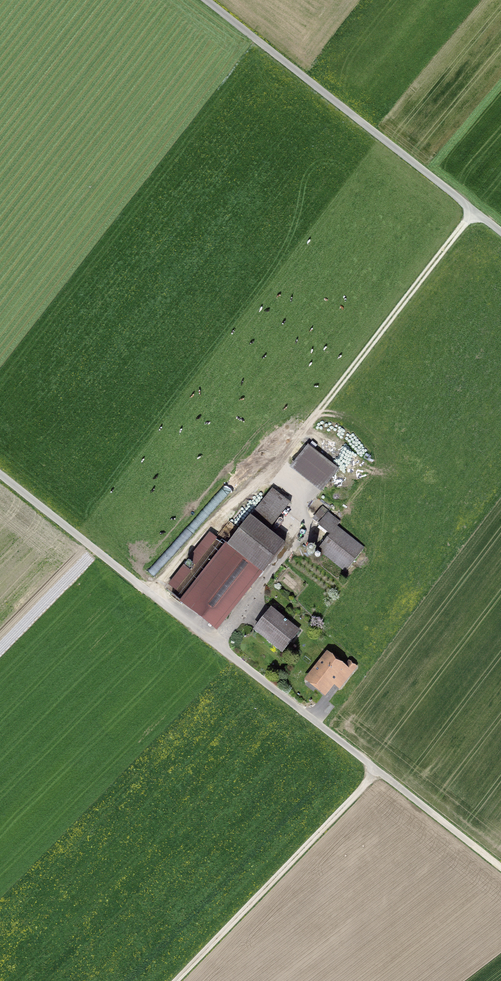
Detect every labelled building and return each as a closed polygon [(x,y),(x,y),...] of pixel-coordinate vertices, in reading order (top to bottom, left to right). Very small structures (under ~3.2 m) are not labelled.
[(309,445),(308,445),(289,468),(321,493),(340,469),(314,450),(318,445),(312,441),(309,445)] [(366,463),(370,459),(366,454),(362,458),(366,463)] [(179,602),(217,631),(285,544),(269,531),(291,503),(272,488),(228,544),(226,542),(179,602)] [(330,535),(317,550),(345,572),(365,548),(337,526),(341,522),(336,518),(341,512),(333,506),(330,510),(324,504),(311,520),(330,535)] [(209,535),(188,561),(194,566),(214,539),(209,535)] [(311,547),(310,547),(309,547),(308,548),(307,549),(307,550),(307,552),(307,553),(308,554),(308,555),(309,555),(311,555),(312,555),(313,555),(314,555),(315,554),(315,553),(316,552),(316,550),(315,549),(315,548),(314,548),(313,547),(312,547),(311,547)] [(320,563),(326,566),(329,562),(323,558),(320,563)] [(183,567),(169,585),(175,590),(189,571),(183,567)] [(253,631),(281,653),(298,632),(270,610),(253,631)] [(343,669),(327,656),(308,680),(324,693),(343,669)]
